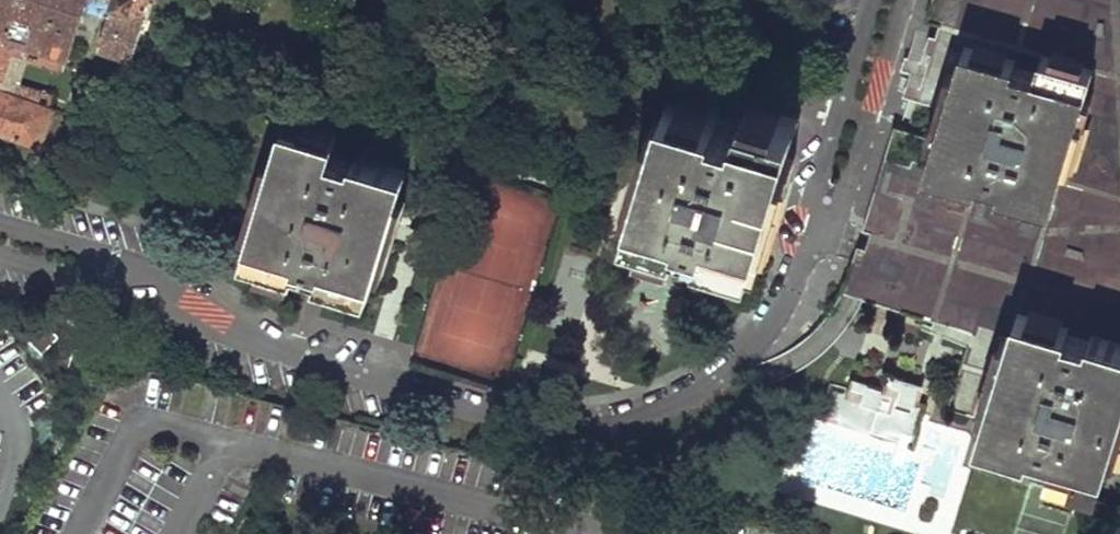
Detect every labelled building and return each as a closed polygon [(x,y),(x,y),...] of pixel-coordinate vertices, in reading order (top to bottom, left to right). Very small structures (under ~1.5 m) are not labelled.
[(7,41),(21,45),(53,56),(68,61),(87,0),(0,0),(0,39),(7,41)] [(99,45),(132,55),(145,16),(148,18),(154,0),(113,0),(99,45)] [(1079,0),(938,0),(936,4),(928,1),(904,78),(913,81),(906,104),(927,110),(918,141),(897,134),(866,235),(874,238),(869,255),(860,253),(850,286),(977,328),(1006,237),(1021,241),(1031,208),(1054,215),(1096,79),(1058,67),(1079,0)] [(21,45),(17,57),(49,67),(53,56),(21,45)] [(9,82),(6,93),(37,103),(40,92),(9,82)] [(40,146),(53,108),(37,103),(6,93),(0,91),(0,132),(40,146)] [(725,114),(674,98),(635,224),(686,239),(689,234),(711,241),(710,245),(760,260),(799,137),(747,121),(746,125),(724,118),(725,114)] [(339,144),(288,128),(246,264),(297,279),(301,268),(322,275),(319,286),(371,302),(409,177),(356,161),(355,166),(335,159),(339,144)] [(43,317),(28,331),(44,348),(59,334),(43,317)] [(1020,319),(980,444),(1033,461),(1035,454),(1057,462),(1052,477),(1102,493),(1119,437),(1119,350),(1093,341),(1092,347),(1071,340),(1072,335),(1020,319)] [(905,448),(926,381),(888,369),(882,386),(845,374),(829,424),(905,448)]
